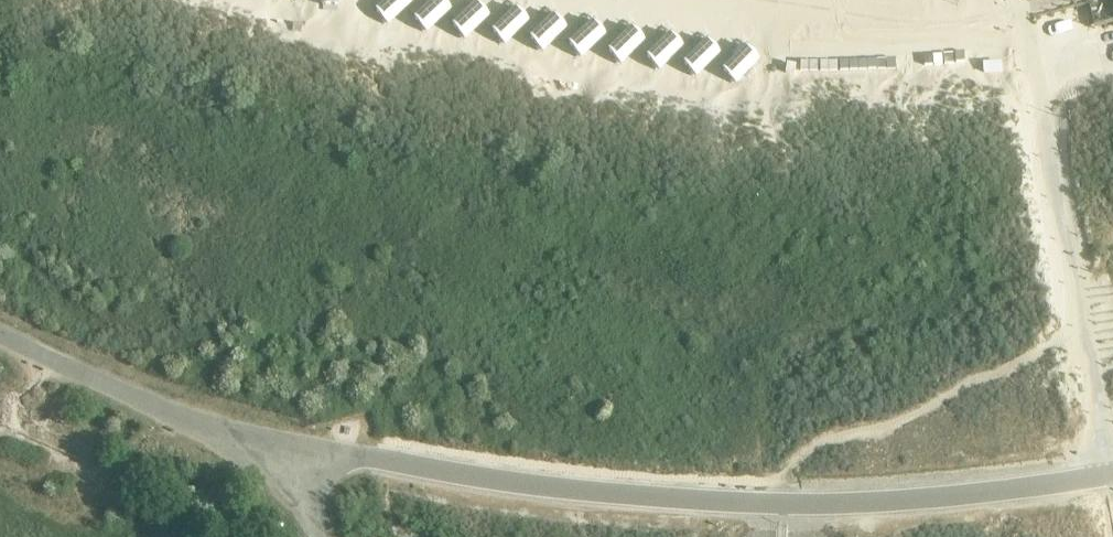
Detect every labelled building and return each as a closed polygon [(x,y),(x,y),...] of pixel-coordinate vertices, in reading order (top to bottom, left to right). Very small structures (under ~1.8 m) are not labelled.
[(331,17),(341,17),(341,0),(331,0),(331,17)] [(362,27),(373,27),(373,0),(363,0),(362,27)] [(394,38),(405,38),(405,0),(394,0),(394,38)] [(438,8),(428,8),(425,44),(434,45),(438,8)] [(772,10),(760,11),(761,36),(773,35),(772,10)] [(744,12),(733,12),(734,37),(745,37),(744,12)] [(688,13),(676,14),(677,38),(689,38),(688,13)] [(715,13),(704,13),(705,38),(716,37),(715,13)] [(655,15),(643,15),(644,40),(656,39),(655,15)] [(590,16),(579,17),(579,41),(591,41),(590,16)] [(625,16),(614,16),(615,41),(626,41),(625,16)] [(557,17),(546,17),(547,42),(558,42),(557,17)] [(520,18),(509,19),(510,44),(521,43),(520,18)] [(480,19),(468,19),(469,44),(481,43),(480,19)]
